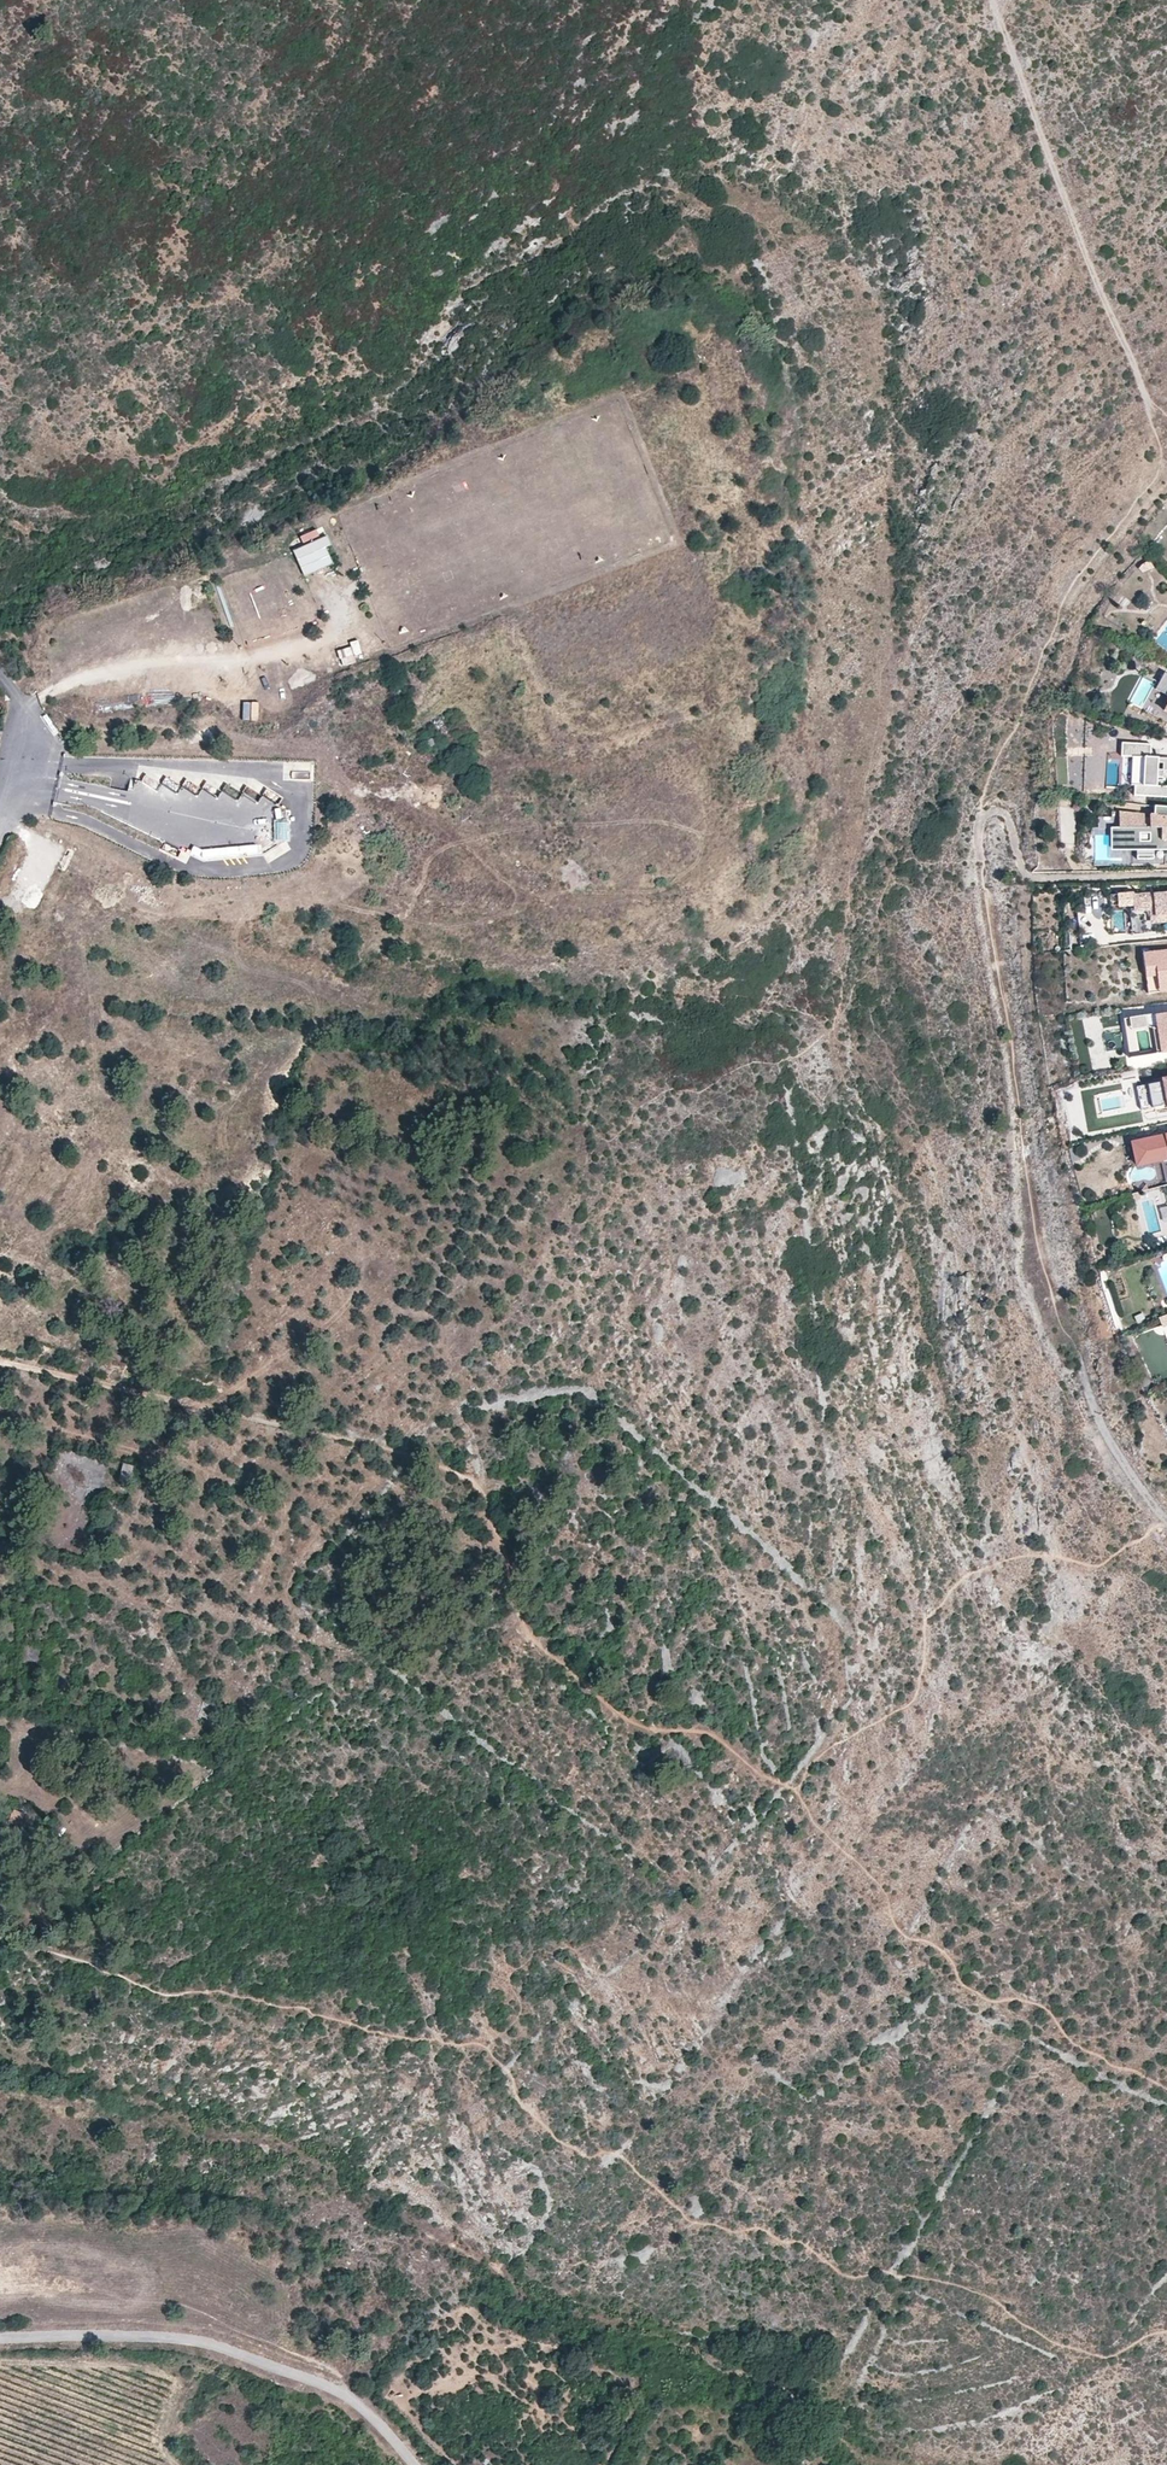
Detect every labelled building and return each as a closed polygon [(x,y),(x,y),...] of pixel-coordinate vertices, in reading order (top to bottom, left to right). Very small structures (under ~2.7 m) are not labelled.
[(302,542),(317,536),(315,529),(299,535),(302,542)] [(304,576),(333,563),(326,547),(331,544),(326,533),(291,549),(304,576)] [(350,641),(353,654),(361,653),(358,639),(350,641)] [(342,666),(355,662),(349,645),(337,650),(342,666)] [(1164,672),(1155,689),(1166,695),(1166,674),(1164,672)] [(273,719),(294,698),(288,692),(267,713),(273,719)] [(1163,771),(1166,771),(1166,758),(1149,757),(1150,745),(1120,743),(1120,754),(1132,755),(1130,783),(1134,783),(1133,796),(1166,797),(1166,787),(1156,786),(1156,777),(1162,778),(1163,771)] [(52,796),(66,782),(57,772),(42,785),(52,796)] [(1154,807),(1154,816),(1149,815),(1149,819),(1144,819),(1144,815),(1120,813),(1121,828),(1119,829),(1119,846),(1137,846),(1137,859),(1154,859),(1153,846),(1166,845),(1166,807),(1154,807)] [(1119,846),(1119,829),(1110,829),(1111,847),(1119,846)] [(1134,896),(1133,893),(1110,896),(1111,907),(1129,905),(1135,904),(1134,896)] [(1155,895),(1155,894),(1134,896),(1135,904),(1135,911),(1143,910),(1156,909),(1157,922),(1166,921),(1166,894),(1155,895)] [(1156,909),(1143,910),(1144,917),(1146,933),(1158,932),(1157,922),(1156,909)] [(1132,933),(1143,932),(1142,918),(1131,919),(1132,933)] [(1143,953),(1145,968),(1156,966),(1158,986),(1166,985),(1166,950),(1143,953)] [(1156,966),(1145,968),(1147,988),(1158,986),(1156,966)] [(1152,1027),(1156,1013),(1130,1017),(1131,1028),(1147,1026),(1152,1027)] [(1156,1015),(1156,1013),(1152,1027),(1155,1053),(1161,1052),(1156,1015)] [(1156,1015),(1161,1052),(1166,1052),(1166,1013),(1156,1015)] [(1108,1068),(1104,1045),(1089,1048),(1093,1070),(1108,1068)] [(1129,1057),(1132,1068),(1155,1063),(1153,1051),(1129,1057)] [(1162,1078),(1162,1081),(1136,1086),(1141,1110),(1166,1105),(1166,1077),(1162,1078)] [(1142,1140),(1148,1163),(1166,1158),(1166,1134),(1142,1140)] [(1148,1163),(1142,1140),(1132,1142),(1137,1165),(1148,1163)] [(122,1462),(120,1475),(132,1477),(134,1464),(122,1462)] [(24,1812),(12,1809),(5,1821),(14,1826),(18,1827),(24,1812)]
